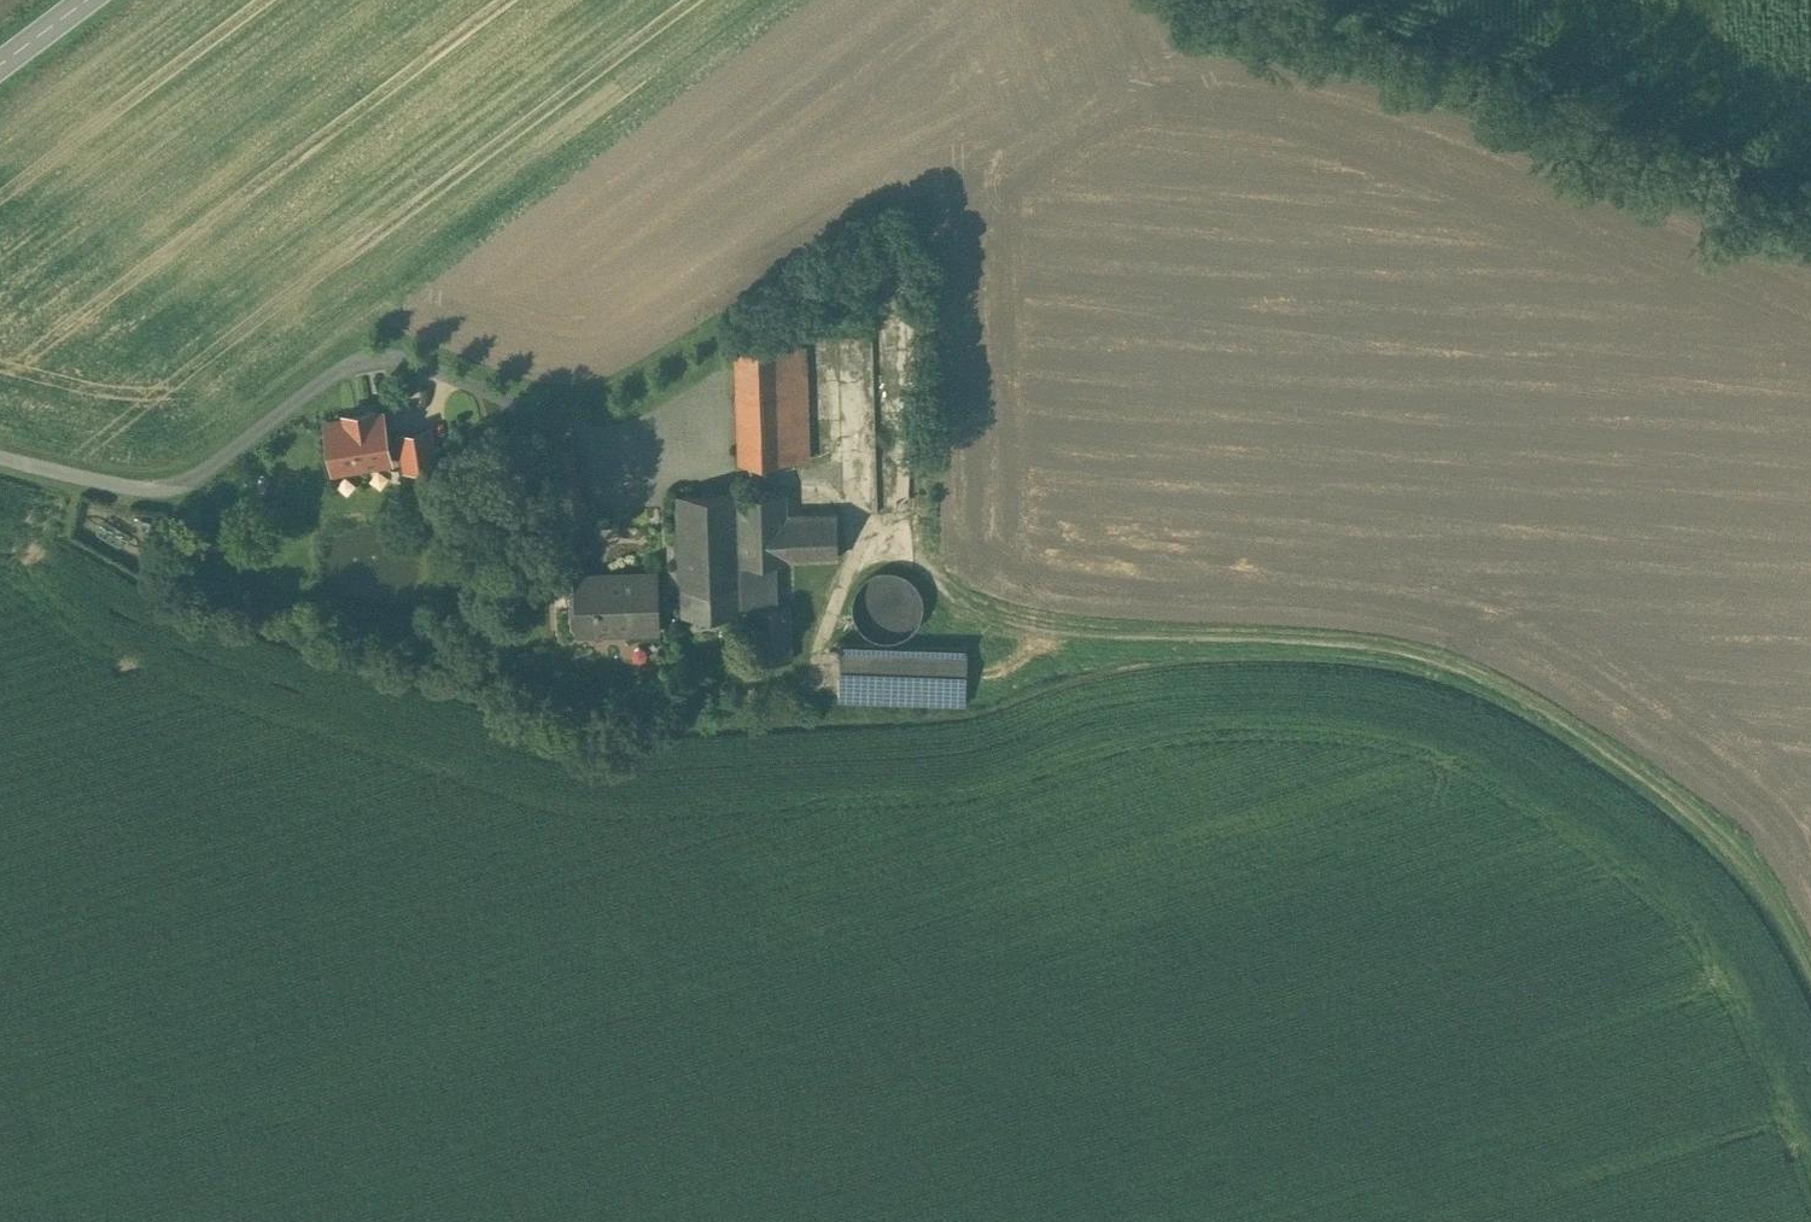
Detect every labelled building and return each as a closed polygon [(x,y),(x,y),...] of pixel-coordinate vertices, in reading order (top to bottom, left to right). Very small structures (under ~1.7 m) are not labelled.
[(809,460),(807,343),(735,345),(737,461),(809,460)] [(334,468),(390,459),(382,412),(374,414),(373,407),(345,412),(346,418),(330,420),(334,440),(330,441),(334,468)] [(429,428),(399,433),(405,467),(435,462),(429,428)] [(784,492),(677,494),(681,613),(740,611),(741,662),(792,660),(791,605),(778,605),(777,559),(837,558),(836,509),(784,510),(784,492)] [(860,605),(908,630),(929,588),(881,563),(860,605)] [(659,630),(657,567),(573,570),(575,632),(659,630)] [(964,700),(966,645),(840,640),(838,695),(964,700)]
